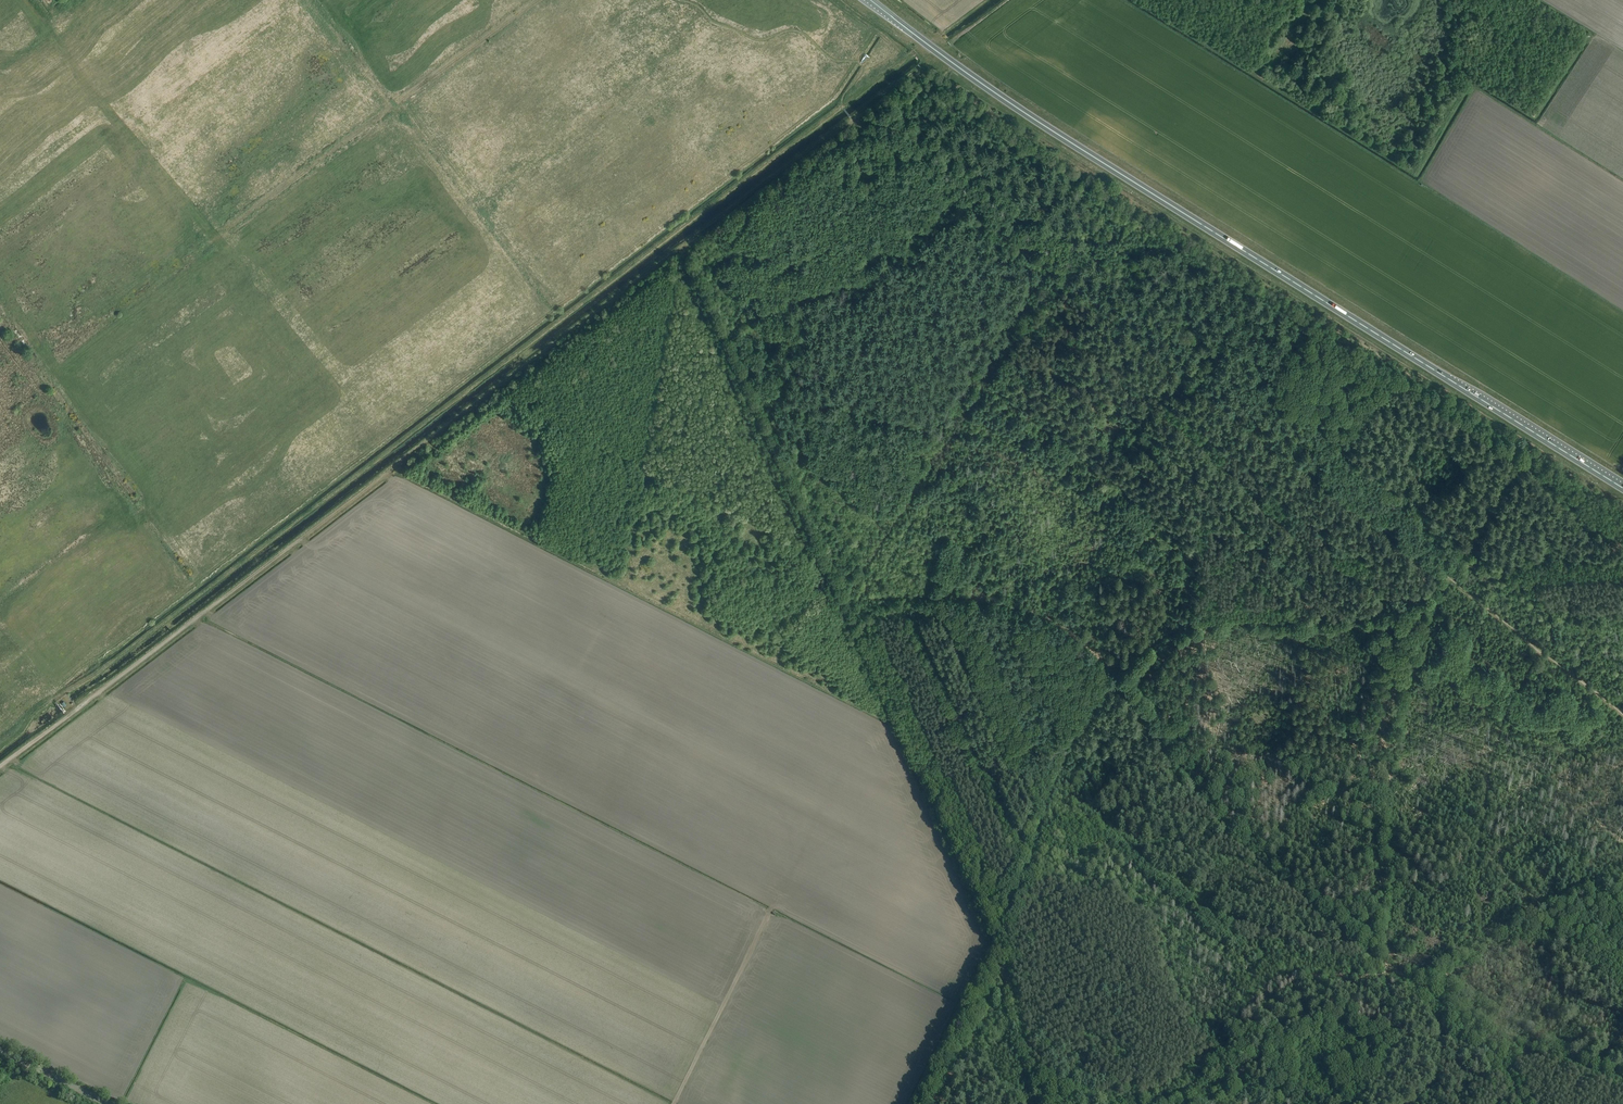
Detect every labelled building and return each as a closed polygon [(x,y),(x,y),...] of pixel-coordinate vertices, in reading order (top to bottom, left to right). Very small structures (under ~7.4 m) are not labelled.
[(889,23),(891,20),(879,11),(877,14),(889,23)]
